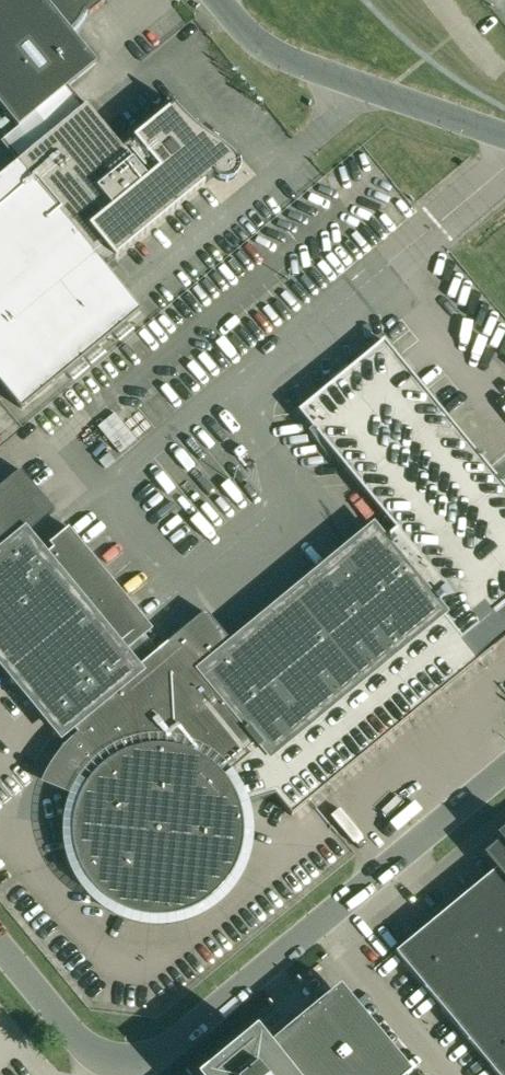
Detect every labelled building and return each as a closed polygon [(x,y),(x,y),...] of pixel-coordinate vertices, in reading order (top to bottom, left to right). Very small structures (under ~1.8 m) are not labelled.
[(0,31),(0,104),(19,127),(2,141),(19,161),(87,105),(70,84),(97,62),(71,30),(74,26),(76,24),(78,22),(81,17),(83,14),(83,12),(90,15),(105,2),(103,0),(37,0),(0,31)] [(37,0),(0,0),(0,31),(37,0)] [(199,130),(193,125),(188,120),(183,115),(176,108),(170,100),(169,101),(173,107),(122,148),(87,105),(19,161),(0,177),(0,383),(22,409),(141,310),(105,267),(214,177),(217,179),(219,181),(221,181),(224,182),(227,182),(229,182),(231,181),(232,180),(234,179),(235,178),(236,177),(237,174),(238,173),(239,171),(239,170),(239,168),(239,167),(239,165),(238,164),(236,161),(234,157),(232,154),(229,152),(223,148),(213,141),(208,137),(208,136),(208,135),(208,134),(208,133),(208,132),(207,131),(206,130),(205,129),(203,129),(202,129),(200,129),(199,130)] [(25,536),(55,511),(21,470),(0,487),(0,659),(64,736),(65,736),(63,733),(71,726),(98,759),(99,761),(98,770),(97,771),(91,777),(88,781),(86,784),(82,792),(78,799),(75,807),(73,815),(72,824),(72,832),(72,836),(72,841),(73,849),(75,857),(78,865),(82,873),(86,880),(91,887),(97,893),(103,899),(110,904),(114,906),(117,908),(125,912),(133,915),(141,917),(150,918),(158,918),(166,918),(175,917),(183,915),(191,912),(199,908),(206,904),(213,899),(219,893),(222,890),(225,887),(227,883),(230,880),(234,873),(238,865),(239,861),(240,857),(242,853),(242,849),(244,840),(244,832),(244,823),(242,815),(241,811),(240,807),(275,796),(292,816),(504,640),(504,461),(492,471),(384,341),(298,411),(396,530),(381,541),(373,532),(234,647),(206,612),(158,651),(145,636),(153,629),(69,527),(50,544),(53,548),(43,557),(25,536)] [(497,869),(396,953),(496,1074),(504,1074),(504,833),(499,838),(503,842),(486,856),(497,869)] [(411,1074),(340,987),(268,1047),(266,1044),(262,1048),(263,1050),(248,1062),(243,1056),(223,1072),(226,1074),(409,1074),(411,1074)]
